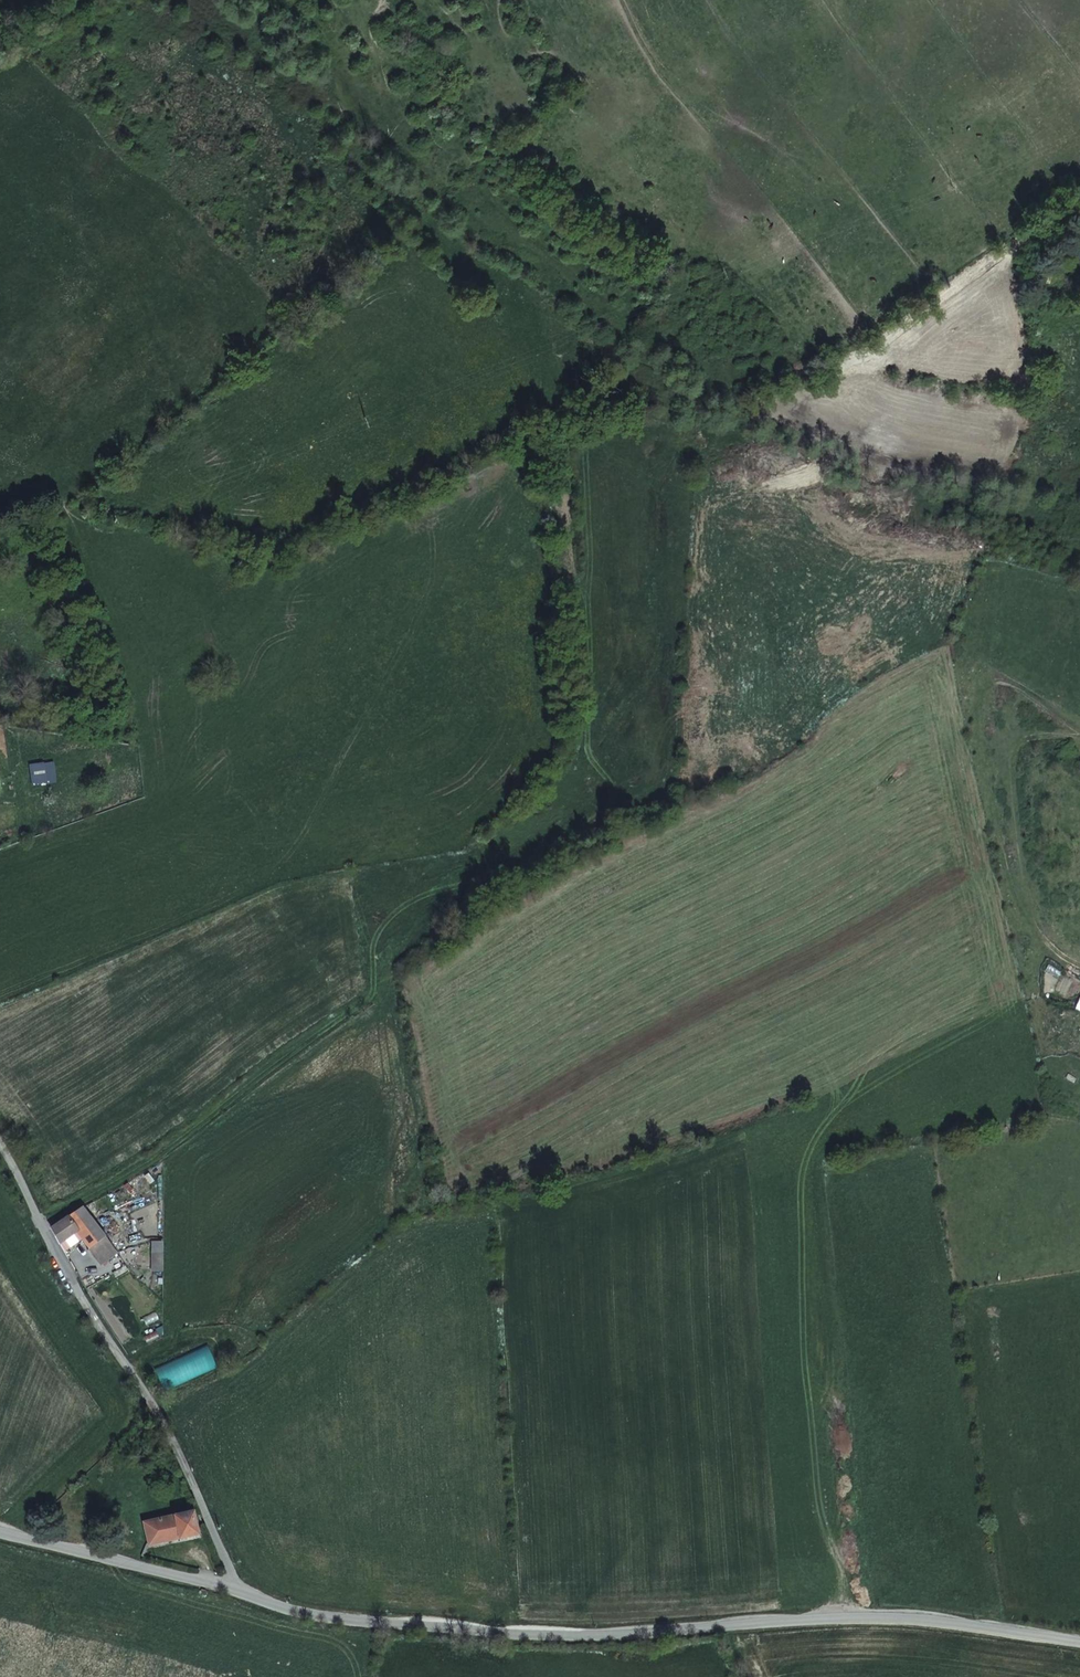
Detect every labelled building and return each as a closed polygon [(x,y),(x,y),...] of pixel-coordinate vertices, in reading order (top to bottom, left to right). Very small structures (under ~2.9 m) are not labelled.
[(100,1259),(114,1250),(108,1240),(80,1202),(50,1224),(56,1239),(75,1227),(100,1259)] [(194,1530),(190,1508),(143,1517),(143,1520),(140,1520),(142,1535),(146,1536),(146,1539),(151,1539),(194,1530)]
